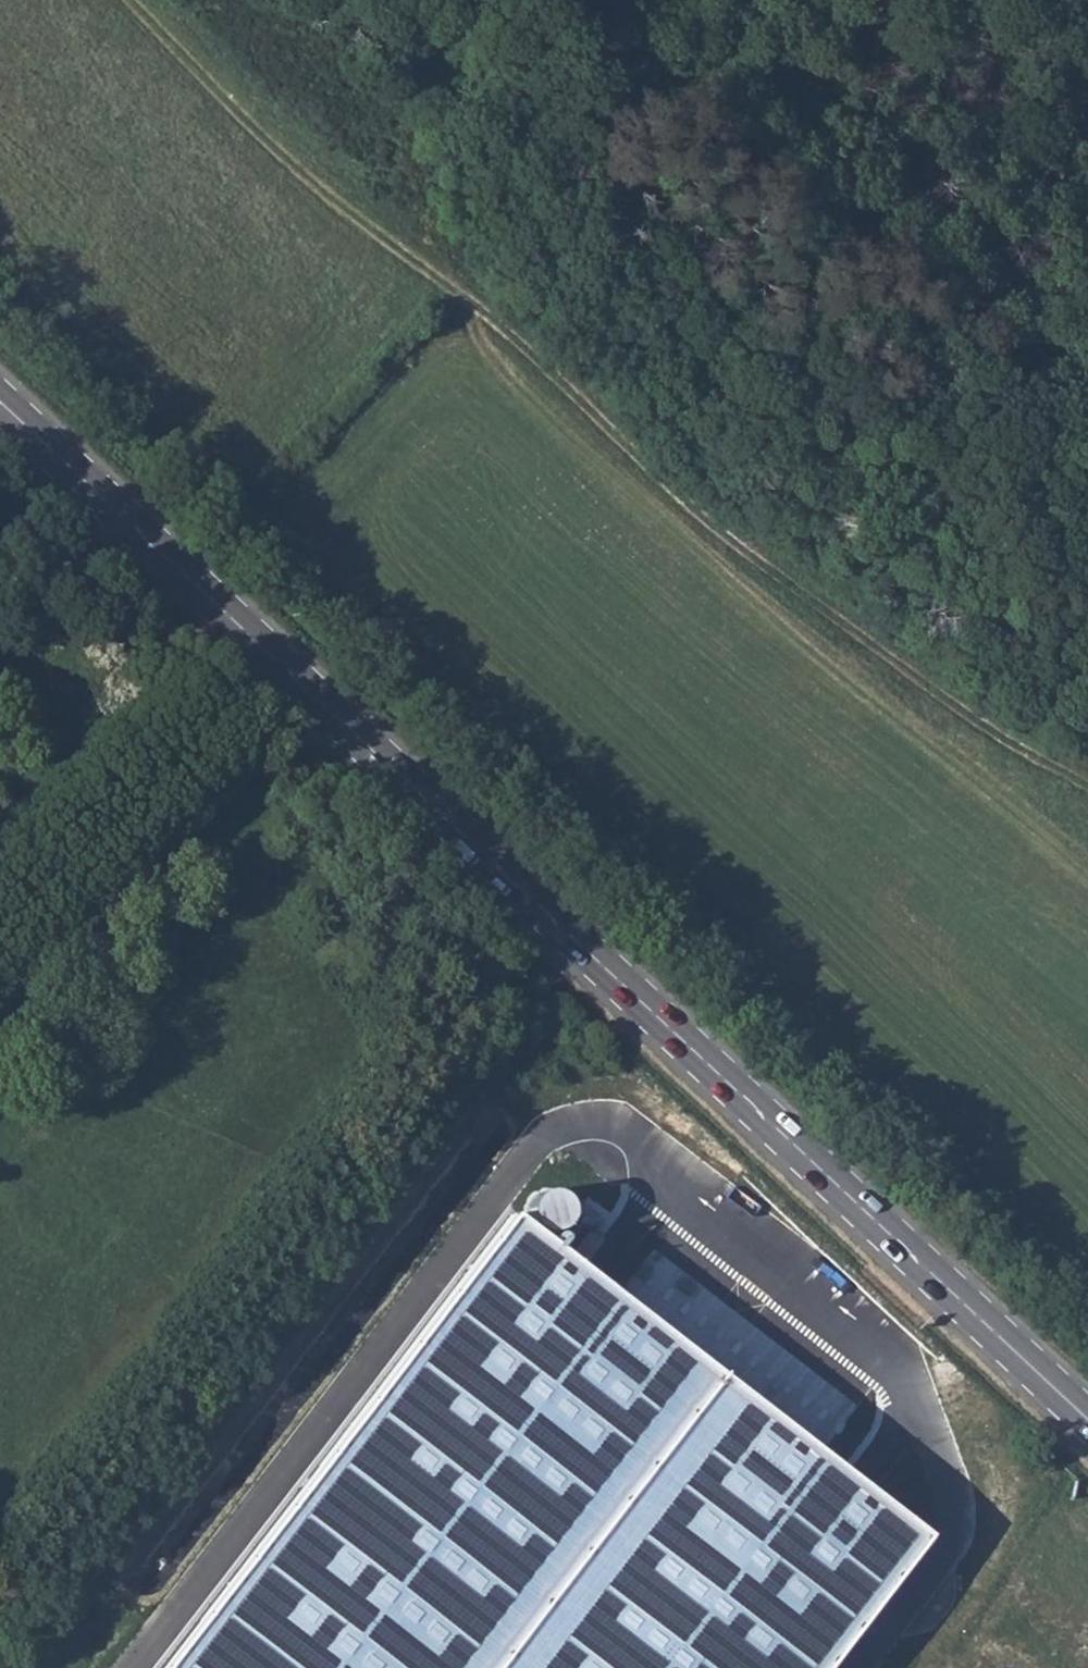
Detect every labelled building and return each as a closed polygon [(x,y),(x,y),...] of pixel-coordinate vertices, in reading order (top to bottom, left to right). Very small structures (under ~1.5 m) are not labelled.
[(173,1667),(829,1667),(938,1531),(522,1223),(173,1667)]
